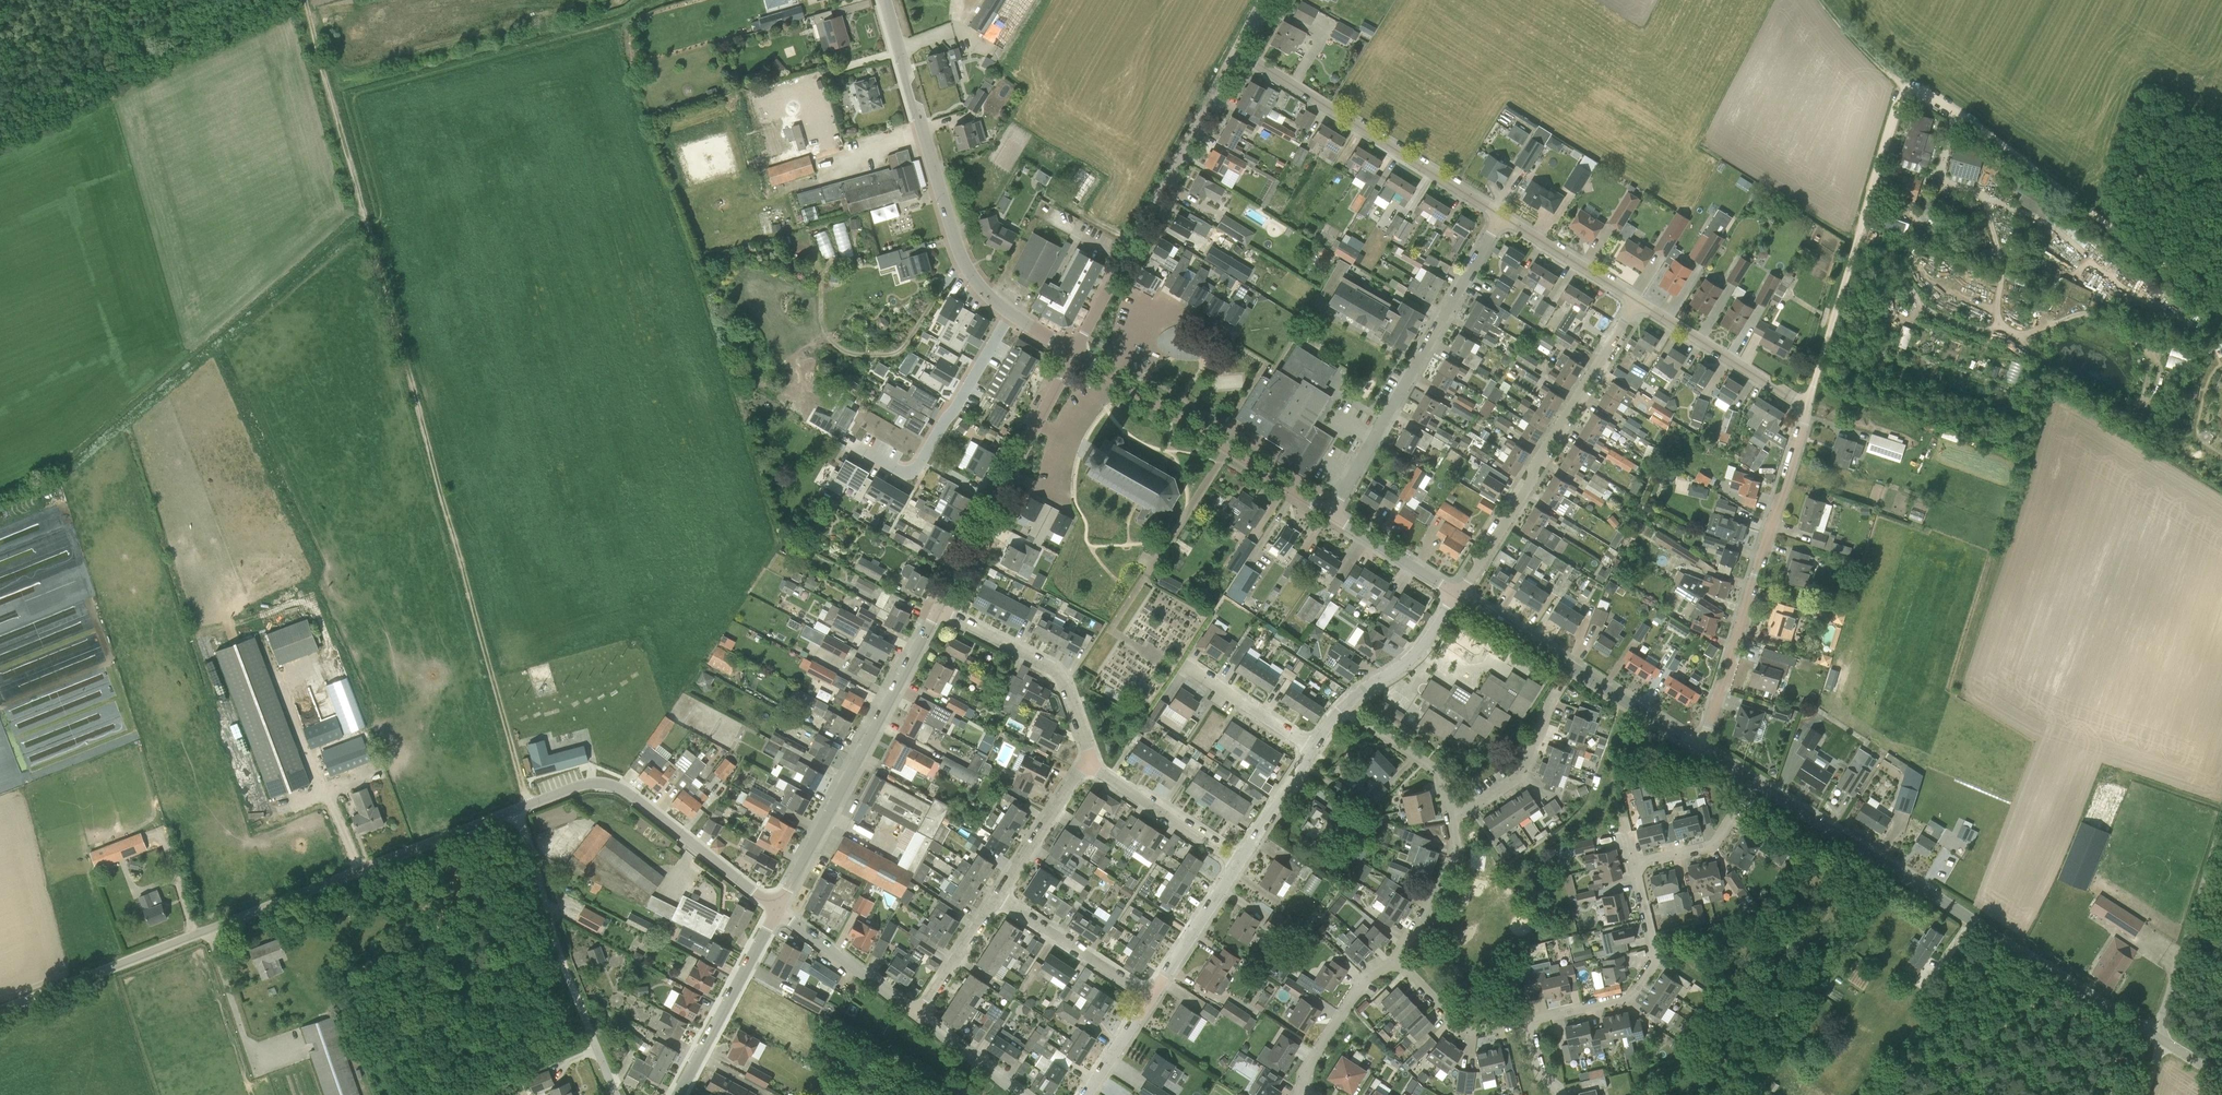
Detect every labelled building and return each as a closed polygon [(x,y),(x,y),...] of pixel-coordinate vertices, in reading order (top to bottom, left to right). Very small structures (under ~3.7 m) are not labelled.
[(984,35),(983,37),(1003,50),(1034,0),(985,0),(969,26),(984,35)] [(1318,11),(1301,1),(1293,16),(1311,25),(1318,11)] [(831,10),(813,15),(820,38),(828,35),(832,49),(849,44),(841,16),(834,18),(831,10)] [(783,11),(768,16),(772,27),(786,23),(783,11)] [(1306,33),(1283,20),(1270,44),(1286,53),(1288,48),(1295,52),(1299,44),(1300,44),(1306,33)] [(1331,36),(1347,44),(1354,30),(1339,22),(1331,36)] [(1366,32),(1372,36),(1376,28),(1369,25),(1366,32)] [(937,73),(941,87),(956,83),(951,67),(947,68),(945,61),(952,59),(952,61),(961,58),(958,48),(949,50),(950,52),(943,53),(943,52),(928,56),(933,75),(937,73)] [(863,112),(882,107),(879,96),(878,96),(876,89),(877,89),(874,78),(855,83),(863,112)] [(1271,108),(1273,108),(1276,102),(1275,100),(1279,93),(1267,86),(1265,89),(1250,81),(1247,88),(1246,87),(1244,88),(1242,91),(1243,93),(1244,93),(1243,94),(1271,108)] [(709,97),(718,94),(716,88),(707,91),(709,97)] [(980,89),(968,107),(976,112),(988,94),(980,89)] [(1257,124),(1282,137),(1287,128),(1276,122),(1281,114),(1271,108),(1243,94),(1237,106),(1259,119),(1257,124)] [(1316,116),(1306,110),(1298,124),(1309,130),(1316,116)] [(1901,157),(1920,162),(1923,153),(1931,155),(1938,136),(1929,133),(1933,119),(1915,114),(1901,157)] [(1231,116),(1224,129),(1240,137),(1244,130),(1252,134),(1255,128),(1231,116)] [(955,137),(959,150),(980,144),(973,121),(955,126),(958,136),(955,137)] [(1318,141),(1324,146),(1333,131),(1321,123),(1307,145),(1313,149),(1318,141)] [(1523,145),(1527,138),(1513,128),(1508,136),(1523,145)] [(1240,137),(1224,129),(1217,141),(1241,154),(1243,149),(1235,145),(1240,137)] [(1346,139),(1333,131),(1324,146),(1332,150),(1327,158),(1332,161),(1346,139)] [(1516,163),(1529,171),(1545,145),(1532,137),(1516,163)] [(1300,167),(1309,151),(1300,146),(1291,163),(1300,167)] [(1355,161),(1362,165),(1370,154),(1357,146),(1345,165),(1350,168),(1355,161)] [(1951,171),(1976,178),(1984,153),(1958,146),(1951,171)] [(894,203),(903,201),(901,192),(917,188),(919,187),(908,149),(896,153),(900,168),(889,171),(889,168),(798,194),(801,205),(825,199),(826,203),(842,199),(845,212),(850,210),(850,213),(894,201),(894,203)] [(1227,152),(1225,157),(1213,150),(1205,165),(1214,170),(1224,175),(1228,168),(1240,174),(1246,162),(1227,152)] [(1246,154),(1243,161),(1255,166),(1258,160),(1246,154)] [(1382,161),(1370,154),(1362,165),(1370,170),(1366,177),(1371,180),(1382,161)] [(1498,179),(1505,183),(1514,169),(1490,154),(1485,163),(1487,165),(1482,173),(1496,181),(1498,179)] [(814,172),(809,156),(767,169),(772,186),(814,172)] [(1579,163),(1570,178),(1573,180),(1569,188),(1579,194),(1593,172),(1579,163)] [(1079,204),(1096,178),(1079,167),(1066,187),(1077,194),(1072,200),(1079,204)] [(1396,192),(1403,180),(1391,172),(1379,191),(1379,192),(1378,195),(1390,202),(1396,192)] [(1896,173),(1891,192),(1916,200),(1922,182),(1896,173)] [(1199,175),(1190,192),(1203,199),(1206,194),(1218,201),(1224,190),(1212,183),(1199,175)] [(1734,185),(1747,191),(1752,182),(1739,176),(1734,185)] [(1416,188),(1403,180),(1396,192),(1403,197),(1399,204),(1404,207),(1416,188)] [(1560,203),(1565,197),(1551,188),(1549,191),(1535,182),(1534,183),(1532,181),(1526,190),(1529,192),(1524,199),(1526,200),(1526,202),(1531,205),(1532,204),(1539,208),(1541,205),(1549,209),(1555,199),(1560,202),(1560,203)] [(1366,183),(1359,194),(1366,198),(1373,187),(1366,183)] [(901,192),(903,201),(919,196),(917,188),(901,192)] [(1621,229),(1640,199),(1629,192),(1611,222),(1621,229)] [(2021,192),(2016,202),(2046,217),(2052,206),(2021,192)] [(1430,214),(1438,201),(1425,193),(1413,213),(1418,216),(1422,209),(1430,214)] [(1451,209),(1438,201),(1430,214),(1438,218),(1433,225),(1439,228),(1451,209)] [(1364,203),(1358,212),(1365,216),(1370,207),(1364,203)] [(1706,266),(1724,238),(1721,237),(1733,217),(1719,209),(1704,234),(1710,238),(1696,260),(1706,266)] [(1582,210),(1576,219),(1571,227),(1585,235),(1584,236),(1593,242),(1604,224),(1582,210)] [(1194,224),(1187,220),(1178,214),(1170,227),(1180,233),(1188,237),(1193,229),(1204,235),(1203,237),(1222,247),(1226,238),(1195,221),(1194,224)] [(1016,234),(1001,226),(1002,224),(997,222),(995,215),(979,220),(984,233),(990,237),(987,242),(994,246),(995,244),(1007,251),(1016,234)] [(1392,237),(1403,219),(1397,215),(1385,233),(1392,237)] [(1460,236),(1452,250),(1459,254),(1468,239),(1465,237),(1473,223),(1460,215),(1451,230),(1460,236)] [(1242,229),(1223,217),(1217,227),(1236,238),(1242,229)] [(1394,235),(1402,240),(1412,224),(1404,219),(1394,235)] [(1621,229),(1619,234),(1629,240),(1637,227),(1627,221),(1621,229)] [(780,224),(772,226),(774,232),(782,230),(780,224)] [(1288,237),(1292,230),(1288,227),(1284,234),(1288,237)] [(1432,250),(1441,235),(1434,231),(1425,246),(1432,250)] [(1667,256),(1678,240),(1666,232),(1655,249),(1667,256)] [(1040,286),(1056,257),(1057,257),(1061,248),(1060,248),(1061,247),(1034,233),(1013,271),(1022,276),(1031,281),(1040,286)] [(1173,245),(1161,238),(1153,251),(1154,251),(1150,257),(1160,263),(1173,271),(1178,262),(1167,255),(1173,245)] [(1352,264),(1359,252),(1341,241),(1340,242),(1336,240),(1331,249),(1335,251),(1334,253),(1352,264)] [(1629,261),(1643,270),(1654,252),(1646,247),(1644,249),(1629,240),(1618,258),(1628,264),(1629,261)] [(1052,280),(1071,244),(1066,241),(1047,278),(1052,280)] [(1525,256),(1524,255),(1525,253),(1518,249),(1517,251),(1511,247),(1510,248),(1505,244),(1498,254),(1504,258),(1503,259),(1514,265),(1507,276),(1503,274),(1496,285),(1497,286),(1489,299),(1497,304),(1500,306),(1503,302),(1524,267),(1520,264),(1525,256)] [(1212,245),(1204,258),(1234,276),(1242,264),(1212,245)] [(916,255),(914,248),(903,252),(902,249),(888,253),(889,258),(900,255),(902,262),(899,263),(904,279),(914,276),(914,274),(931,269),(926,252),(916,255)] [(1057,284),(1084,298),(1103,264),(1075,250),(1057,284)] [(1424,261),(1413,255),(1414,255),(1406,251),(1402,257),(1420,267),(1424,261)] [(1753,259),(1745,253),(1728,280),(1737,286),(1753,259)] [(1192,281),(1183,276),(1186,270),(1190,260),(1182,255),(1178,262),(1173,271),(1170,276),(1176,280),(1169,291),(1173,293),(1179,297),(1182,298),(1192,281)] [(1153,274),(1160,263),(1150,257),(1150,258),(1136,281),(1155,292),(1163,280),(1153,274)] [(1340,259),(1320,293),(1330,299),(1330,300),(1336,303),(1334,308),(1335,307),(1353,318),(1353,319),(1356,314),(1367,321),(1365,325),(1365,326),(1366,325),(1375,331),(1376,329),(1384,333),(1382,337),(1404,349),(1424,315),(1401,302),(1393,298),(1388,308),(1341,281),(1343,278),(1343,279),(1344,278),(1343,278),(1350,265),(1340,259)] [(1447,274),(1451,266),(1440,260),(1436,267),(1447,274)] [(1661,284),(1672,291),(1677,295),(1692,270),(1676,260),(1671,269),(1670,268),(1665,275),(1666,276),(1661,284)] [(1534,261),(1529,271),(1522,281),(1527,284),(1532,277),(1539,282),(1547,269),(1534,261)] [(1200,310),(1211,293),(1201,287),(1205,281),(1208,271),(1201,266),(1192,281),(1182,298),(1188,302),(1187,302),(1200,310)] [(1560,277),(1547,269),(1539,282),(1547,286),(1542,293),(1548,296),(1560,277)] [(1427,270),(1421,282),(1437,291),(1444,280),(1427,270)] [(1780,278),(1771,273),(1756,301),(1766,306),(1780,278)] [(2052,302),(2059,305),(2056,312),(2068,317),(2075,300),(2085,304),(2091,289),(2062,277),(2052,302)] [(1692,304),(1701,310),(1708,314),(1723,289),(1707,279),(1701,288),(1701,287),(1696,295),(1697,295),(1692,304)] [(1056,285),(1050,281),(1048,285),(1044,283),(1031,306),(1042,312),(1041,314),(1064,326),(1064,327),(1071,325),(1070,324),(1084,298),(1057,284),(1056,285)] [(1394,289),(1403,294),(1407,288),(1398,282),(1394,289)] [(1421,282),(1414,294),(1430,303),(1437,291),(1421,282)] [(1569,283),(1563,292),(1557,302),(1562,305),(1566,298),(1574,303),(1582,291),(1569,283)] [(1776,293),(1783,297),(1788,288),(1781,284),(1776,293)] [(1240,285),(1229,304),(1222,317),(1224,319),(1234,325),(1241,313),(1247,317),(1252,309),(1245,305),(1244,308),(1239,305),(1248,290),(1240,285)] [(1582,308),(1577,315),(1582,318),(1594,299),(1582,291),(1574,303),(1582,308)] [(1229,304),(1211,293),(1200,310),(1213,318),(1214,317),(1220,321),(1222,317),(1229,304)] [(1783,297),(1776,293),(1770,303),(1777,307),(1783,297)] [(949,345),(969,310),(962,306),(964,303),(950,295),(940,313),(949,319),(937,338),(949,345)] [(1518,298),(1510,311),(1518,316),(1526,303),(1518,298)] [(1535,311),(1543,316),(1550,304),(1542,299),(1535,311)] [(1722,323),(1738,333),(1753,309),(1738,299),(1732,307),(1731,307),(1727,314),(1728,315),(1722,323)] [(1500,306),(1497,304),(1494,310),(1476,300),(1470,311),(1472,313),(1491,323),(1496,315),(1506,320),(1510,313),(1500,306)] [(1550,304),(1543,316),(1540,321),(1546,325),(1556,308),(1550,304)] [(976,315),(969,310),(949,345),(960,352),(970,333),(980,339),(990,321),(977,313),(976,315)] [(1502,330),(1491,323),(1472,313),(1466,324),(1480,332),(1481,330),(1487,333),(1489,330),(1499,335),(1502,330)] [(1754,331),(1755,332),(1763,336),(1760,342),(1777,352),(1776,354),(1785,358),(1794,342),(1768,328),(1770,325),(1761,320),(1754,331)] [(1556,342),(1534,328),(1529,336),(1551,350),(1556,342)] [(1570,347),(1575,340),(1576,339),(1558,328),(1552,339),(1569,349),(1570,347)] [(1646,331),(1638,342),(1638,343),(1639,344),(1636,348),(1633,352),(1641,357),(1646,348),(1652,352),(1660,340),(1658,339),(1659,337),(1653,333),(1652,335),(1646,331)] [(1452,348),(1462,354),(1466,356),(1463,362),(1477,370),(1483,359),(1469,352),(1475,342),(1461,334),(1452,348)] [(1494,347),(1498,341),(1486,334),(1482,341),(1494,347)] [(1018,338),(1013,346),(1003,363),(987,391),(996,397),(993,401),(996,403),(986,419),(998,426),(1011,405),(1012,405),(1028,377),(1029,378),(1040,360),(1035,358),(1040,350),(1018,338)] [(1632,345),(1636,348),(1639,344),(1638,343),(1638,342),(1631,338),(1628,343),(1632,345)] [(1575,350),(1579,343),(1580,343),(1575,340),(1570,347),(1575,350)] [(940,357),(935,365),(954,376),(959,367),(954,364),(958,356),(939,345),(934,353),(940,357)] [(1313,425),(1331,396),(1322,390),(1325,385),(1328,387),(1328,386),(1326,384),(1335,369),(1296,345),(1280,371),(1276,369),(1270,379),(1262,375),(1235,418),(1246,425),(1247,424),(1250,426),(1266,436),(1265,437),(1285,449),(1278,460),(1309,479),(1334,438),(1313,425)] [(1667,360),(1658,374),(1670,381),(1673,380),(1687,357),(1673,348),(1666,360),(1667,360)] [(1516,358),(1534,370),(1539,362),(1521,350),(1516,358)] [(1577,377),(1585,366),(1563,353),(1556,364),(1564,369),(1577,377)] [(1446,359),(1439,370),(1453,379),(1458,372),(1465,376),(1468,371),(1446,359)] [(883,376),(888,368),(880,363),(875,371),(883,376)] [(1715,371),(1714,371),(1713,368),(1710,366),(1708,367),(1701,363),(1693,376),(1687,373),(1682,381),(1694,389),(1699,382),(1706,386),(1715,371)] [(1610,373),(1624,381),(1637,390),(1649,372),(1635,364),(1627,375),(1620,371),(1615,369),(1617,367),(1614,365),(1610,373)] [(948,386),(954,376),(935,365),(930,374),(924,371),(919,379),(939,390),(943,383),(948,386)] [(1549,376),(1561,383),(1570,389),(1577,377),(1564,369),(1559,376),(1552,372),(1549,376)] [(1458,390),(1453,387),(1450,385),(1453,379),(1439,370),(1433,382),(1455,395),(1458,390)] [(1540,379),(1528,372),(1525,378),(1536,385),(1540,379)] [(1729,378),(1723,387),(1721,390),(1717,396),(1731,406),(1743,387),(1729,378)] [(1614,381),(1607,393),(1621,401),(1625,394),(1633,399),(1635,395),(1614,381)] [(892,396),(920,412),(924,405),(932,410),(939,399),(918,387),(917,388),(912,386),(909,392),(897,385),(895,387),(887,382),(882,390),(885,392),(892,396)] [(1558,410),(1565,398),(1543,385),(1540,390),(1548,394),(1544,401),(1558,410)] [(1721,390),(1717,388),(1712,395),(1716,398),(1717,396),(1721,390)] [(1655,401),(1665,407),(1672,397),(1658,389),(1652,399),(1655,401)] [(885,392),(880,400),(888,404),(892,396),(885,392)] [(1616,408),(1621,401),(1607,393),(1600,404),(1621,417),(1624,413),(1616,408)] [(1448,406),(1436,399),(1426,394),(1420,405),(1434,413),(1442,418),(1448,406)] [(847,427),(850,422),(851,422),(857,412),(851,408),(854,402),(843,395),(831,416),(816,411),(809,420),(838,437),(839,436),(840,435),(845,426),(847,427)] [(920,412),(892,396),(888,404),(886,406),(907,419),(903,425),(918,434),(925,423),(923,422),(927,416),(920,412)] [(1456,401),(1472,411),(1475,405),(1459,396),(1456,401)] [(1757,429),(1772,405),(1758,396),(1750,408),(1751,408),(1747,415),(1751,417),(1747,423),(1757,429)] [(1691,418),(1702,422),(1710,401),(1699,398),(1691,418)] [(1524,399),(1521,403),(1529,408),(1532,403),(1524,399)] [(1675,410),(1672,399),(1670,400),(1665,407),(1671,411),(1675,410)] [(1551,421),(1558,410),(1544,401),(1537,412),(1551,421)] [(1649,410),(1663,418),(1669,422),(1670,420),(1675,413),(1665,407),(1655,401),(1649,410)] [(1452,408),(1473,420),(1476,415),(1455,403),(1452,408)] [(1529,408),(1521,403),(1519,408),(1527,412),(1529,408)] [(1430,420),(1434,413),(1420,405),(1413,417),(1435,429),(1438,425),(1430,420)] [(1786,414),(1772,405),(1757,429),(1749,442),(1761,449),(1762,450),(1771,436),(1764,432),(1767,428),(1777,433),(1781,426),(1779,424),(1786,414)] [(1720,431),(1731,434),(1739,412),(1728,408),(1720,431)] [(1544,432),(1551,421),(1537,412),(1530,424),(1544,432)] [(1595,413),(1588,424),(1601,433),(1605,425),(1613,430),(1616,426),(1595,413)] [(1500,417),(1496,424),(1507,431),(1511,424),(1500,417)] [(1624,426),(1636,434),(1642,425),(1630,417),(1624,426)] [(1669,422),(1663,418),(1659,425),(1668,430),(1671,421),(1670,420),(1669,422)] [(1536,443),(1544,432),(1530,424),(1526,430),(1518,426),(1515,430),(1536,443)] [(1601,433),(1588,424),(1580,435),(1602,449),(1605,444),(1597,439),(1601,433)] [(1620,433),(1635,441),(1638,435),(1636,434),(1624,426),(1620,433)] [(996,436),(980,427),(977,433),(993,442),(996,436)] [(1435,436),(1449,444),(1453,436),(1439,428),(1435,436)] [(1430,443),(1442,450),(1446,442),(1434,436),(1422,429),(1418,436),(1406,429),(1398,444),(1412,452),(1417,445),(1426,450),(1430,443)] [(1480,436),(1486,440),(1490,433),(1484,429),(1480,436)] [(1906,445),(1893,441),(1872,434),(1867,451),(1901,462),(1906,445)] [(1092,443),(1083,458),(1091,463),(1086,473),(1091,476),(1090,478),(1092,479),(1093,477),(1100,481),(1099,483),(1100,484),(1102,482),(1108,486),(1107,488),(1109,489),(1110,487),(1117,490),(1116,493),(1117,494),(1119,492),(1126,495),(1124,498),(1126,499),(1127,496),(1134,500),(1133,502),(1135,504),(1136,501),(1139,503),(1137,507),(1141,509),(1136,517),(1137,522),(1144,526),(1149,524),(1154,515),(1154,513),(1169,509),(1171,512),(1172,510),(1170,508),(1178,495),(1181,495),(1182,493),(1179,492),(1174,478),(1177,476),(1175,475),(1173,477),(1165,469),(1164,469),(1165,468),(1157,463),(1156,464),(1155,464),(1147,462),(1148,460),(1146,459),(1145,461),(1138,457),(1140,455),(1138,454),(1137,456),(1130,452),(1131,450),(1129,449),(1128,451),(1121,448),(1123,445),(1122,445),(1123,442),(1122,438),(1119,436),(1115,437),(1113,440),(1112,439),(1111,442),(1105,439),(1100,448),(1092,443)] [(1830,462),(1848,468),(1849,468),(1853,455),(1860,458),(1864,445),(1857,443),(1858,442),(1839,436),(1830,462)] [(1515,448),(1510,456),(1524,464),(1531,453),(1510,440),(1507,444),(1515,448)] [(1451,446),(1446,442),(1442,450),(1447,453),(1451,446)] [(1761,449),(1749,442),(1739,459),(1750,466),(1761,449)] [(972,457),(988,465),(995,453),(979,444),(972,457)] [(1582,464),(1581,464),(1589,469),(1597,457),(1575,444),(1568,455),(1582,464)] [(1649,459),(1654,446),(1648,444),(1643,457),(1649,459)] [(1470,453),(1487,463),(1491,456),(1473,445),(1469,452),(1470,453)] [(1635,464),(1612,449),(1607,457),(1630,471),(1635,464)] [(1582,464),(1568,455),(1561,467),(1582,480),(1585,475),(1577,471),(1581,464),(1582,464)] [(1516,475),(1524,464),(1510,456),(1506,462),(1498,458),(1495,462),(1516,475)] [(972,457),(971,459),(966,468),(982,477),(988,465),(972,457)] [(945,465),(952,468),(955,463),(948,459),(945,465)] [(858,466),(857,466),(846,460),(839,473),(835,471),(826,485),(842,494),(847,485),(858,466)] [(1480,470),(1482,470),(1484,472),(1481,478),(1478,476),(1474,483),(1481,487),(1481,488),(1497,498),(1506,485),(1497,479),(1501,472),(1485,462),(1480,470)] [(1408,501),(1427,472),(1426,471),(1428,468),(1421,463),(1419,468),(1414,474),(1401,497),(1408,501)] [(1408,470),(1414,474),(1419,468),(1412,464),(1408,470)] [(869,472),(858,465),(857,466),(858,466),(847,485),(858,491),(854,497),(860,501),(866,491),(873,480),(867,477),(869,472)] [(1707,486),(1712,479),(1699,470),(1694,478),(1707,486)] [(1755,476),(1746,473),(1736,470),(1732,479),(1730,487),(1740,490),(1740,493),(1745,495),(1743,503),(1755,507),(1758,496),(1756,496),(1761,482),(1754,479),(1755,476)] [(1595,474),(1592,480),(1606,489),(1610,482),(1595,474)] [(1577,488),(1565,481),(1556,475),(1549,486),(1562,495),(1567,488),(1574,493),(1577,488)] [(877,498),(887,482),(875,476),(873,480),(866,491),(877,498)] [(1631,483),(1644,490),(1647,483),(1635,477),(1631,483)] [(1379,482),(1374,479),(1362,498),(1378,508),(1381,502),(1393,509),(1400,497),(1389,490),(1385,496),(1380,493),(1385,486),(1379,483),(1379,482)] [(1586,488),(1586,489),(1601,498),(1606,489),(1592,480),(1591,480),(1586,488)] [(889,504),(898,489),(887,482),(877,498),(889,504)] [(1688,494),(1707,499),(1709,488),(1691,484),(1688,494)] [(1572,501),(1562,495),(1549,486),(1542,498),(1554,506),(1553,508),(1564,515),(1572,501)] [(900,511),(909,495),(898,489),(889,504),(900,511)] [(1601,498),(1586,489),(1583,495),(1602,506),(1605,500),(1601,498)] [(954,490),(948,502),(964,510),(970,498),(954,490)] [(1265,510),(1256,504),(1257,502),(1242,492),(1233,506),(1242,511),(1232,526),(1248,536),(1265,510)] [(1036,537),(1052,506),(1043,502),(1042,503),(1030,497),(1021,515),(1030,519),(1027,524),(1032,526),(1029,534),(1035,537),(1036,537)] [(1801,519),(1803,520),(1800,529),(1812,533),(1815,526),(1816,526),(1816,524),(1818,525),(1825,502),(1808,497),(1808,498),(1809,499),(1804,512),(1803,512),(1801,519)] [(915,507),(921,510),(937,518),(939,513),(931,508),(924,504),(926,501),(919,498),(915,507)] [(1444,501),(1441,507),(1437,513),(1463,529),(1470,517),(1444,501)] [(958,522),(964,510),(948,502),(941,514),(948,517),(958,522)] [(1737,507),(1718,502),(1716,510),(1735,516),(1737,507)] [(1410,528),(1417,518),(1426,523),(1432,513),(1419,504),(1414,512),(1405,506),(1396,520),(1410,528)] [(1061,511),(1052,506),(1036,537),(1035,537),(1033,542),(1040,546),(1049,529),(1063,536),(1072,519),(1060,512),(1061,511)] [(1536,506),(1529,518),(1543,526),(1547,519),(1555,524),(1557,519),(1536,506)] [(934,524),(937,518),(921,510),(918,516),(925,520),(934,524)] [(1747,525),(1737,522),(1732,520),(1732,519),(1721,515),(1716,533),(1727,536),(1743,540),(1743,538),(1744,538),(1746,538),(1747,534),(1746,532),(1745,532),(1747,525)] [(879,521),(874,517),(871,522),(877,525),(879,521)] [(1538,533),(1543,526),(1529,518),(1522,529),(1543,542),(1546,538),(1538,533)] [(1561,525),(1578,535),(1582,529),(1567,520),(1565,518),(1561,525)] [(1458,559),(1471,537),(1456,528),(1445,521),(1437,534),(1445,540),(1440,548),(1458,559)] [(946,545),(952,533),(935,524),(929,536),(946,545)] [(1284,556),(1299,533),(1286,524),(1272,545),(1280,550),(1278,553),(1284,556)] [(1815,531),(1811,544),(1824,547),(1828,535),(1815,531)] [(939,557),(946,545),(929,536),(922,532),(918,539),(925,543),(923,548),(939,557)] [(893,538),(903,544),(918,552),(921,546),(896,533),(893,538)] [(1695,564),(1699,557),(1661,533),(1657,540),(1695,564)] [(1706,535),(1704,540),(1716,543),(1717,538),(1706,535)] [(1246,537),(1231,559),(1227,567),(1237,573),(1241,566),(1256,543),(1246,537)] [(1610,543),(1616,548),(1621,541),(1614,537),(1610,543)] [(1831,550),(1839,552),(1841,545),(1834,542),(1831,550)] [(1010,545),(1001,562),(1018,571),(1023,561),(1032,565),(1039,551),(1025,544),(1022,551),(1010,545)] [(1719,545),(1718,546),(1716,552),(1723,554),(1720,563),(1718,571),(1730,575),(1733,566),(1734,567),(1739,552),(1726,548),(1719,545)] [(1316,546),(1310,555),(1304,565),(1317,573),(1322,565),(1321,565),(1330,552),(1322,547),(1321,549),(1316,546)] [(1534,555),(1551,566),(1556,557),(1548,551),(1539,546),(1534,555)] [(1611,546),(1601,562),(1609,567),(1619,551),(1611,546)] [(1493,563),(1499,567),(1491,580),(1497,584),(1496,585),(1502,589),(1503,588),(1506,589),(1515,575),(1509,571),(1516,560),(1501,550),(1493,563)] [(1785,581),(1796,584),(1803,587),(1806,578),(1808,579),(1813,565),(1806,563),(1809,555),(1792,550),(1789,558),(1793,560),(1789,571),(1788,573),(1789,573),(1786,581),(1785,581)] [(1287,567),(1293,571),(1295,572),(1304,557),(1296,552),(1287,567)] [(1321,565),(1322,565),(1329,570),(1327,572),(1333,575),(1341,562),(1336,559),(1338,557),(1330,552),(1321,565)] [(1515,568),(1522,573),(1527,565),(1532,557),(1525,552),(1515,568)] [(861,557),(856,567),(879,579),(884,569),(861,557)] [(905,585),(910,588),(920,593),(928,578),(915,571),(917,568),(909,564),(905,565),(901,571),(903,575),(908,579),(905,585)] [(1241,604),(1261,574),(1245,564),(1226,594),(1241,604)] [(1557,595),(1568,578),(1574,568),(1569,564),(1551,591),(1557,595)] [(1355,565),(1349,574),(1342,584),(1349,588),(1350,587),(1359,593),(1358,594),(1363,596),(1376,575),(1364,568),(1362,569),(1355,565)] [(1533,569),(1527,565),(1522,573),(1528,577),(1533,569)] [(1600,569),(1595,578),(1603,581),(1607,572),(1600,569)] [(1002,574),(997,571),(994,577),(999,580),(1002,574)] [(1162,573),(1157,582),(1167,587),(1172,578),(1162,573)] [(1705,580),(1685,573),(1679,584),(1690,591),(1701,598),(1703,599),(1706,593),(1708,592),(1725,597),(1730,582),(1715,577),(1714,578),(1706,576),(1705,580)] [(1378,576),(1376,575),(1363,596),(1377,605),(1375,607),(1382,612),(1393,595),(1395,591),(1387,586),(1389,583),(1383,580),(1384,578),(1379,575),(1378,576)] [(1334,594),(1342,581),(1336,577),(1328,590),(1334,594)] [(1538,587),(1527,603),(1540,611),(1550,594),(1544,590),(1549,581),(1543,577),(1538,586),(1538,587)] [(1574,582),(1573,581),(1568,578),(1557,595),(1563,598),(1574,582)] [(1525,579),(1521,586),(1515,595),(1527,603),(1538,587),(1538,586),(1525,579)] [(882,589),(864,580),(860,588),(877,597),(882,589)] [(1608,581),(1605,590),(1614,593),(1617,584),(1608,581)] [(1686,598),(1690,591),(1679,584),(1675,591),(1686,598)] [(984,610),(994,591),(983,585),(972,604),(980,608),(979,609),(980,608),(984,610)] [(994,591),(984,610),(989,613),(988,614),(989,614),(989,613),(996,616),(1006,597),(994,591)] [(1398,598),(1393,595),(1382,612),(1394,619),(1388,627),(1394,631),(1413,599),(1402,592),(1398,598)] [(908,601),(898,596),(892,593),(884,609),(903,620),(903,618),(906,619),(905,621),(908,622),(910,618),(908,617),(910,612),(904,609),(908,601)] [(1582,593),(1572,608),(1562,625),(1575,633),(1585,616),(1578,612),(1587,597),(1582,593)] [(1311,625),(1323,605),(1309,596),(1296,615),(1311,625)] [(1003,620),(1008,622),(1018,603),(1006,597),(996,616),(1003,620),(1002,621),(1003,621),(1003,620)] [(1703,599),(1701,598),(1696,605),(1690,616),(1694,619),(1691,627),(1704,631),(1714,634),(1715,632),(1716,632),(1718,631),(1719,627),(1718,626),(1717,625),(1719,618),(1716,617),(1721,610),(1707,601),(1703,599)] [(1406,624),(1409,618),(1416,622),(1425,606),(1413,599),(1394,631),(1389,639),(1403,647),(1407,640),(1401,636),(1408,625),(1406,624)] [(1324,611),(1316,623),(1323,629),(1338,606),(1331,601),(1324,611)] [(1560,601),(1556,608),(1550,617),(1562,625),(1572,608),(1560,601)] [(1791,615),(1793,608),(1793,607),(1776,602),(1773,610),(1777,612),(1773,623),(1772,623),(1772,625),(1773,625),(1770,633),(1769,633),(1787,639),(1790,631),(1793,631),(1797,617),(1791,615)] [(900,632),(905,621),(906,619),(903,618),(903,620),(884,609),(872,603),(868,610),(861,607),(856,615),(872,624),(876,615),(886,620),(884,623),(890,627),(900,632)] [(1030,609),(1018,603),(1008,622),(1012,625),(1012,626),(1013,625),(1020,629),(1030,609)] [(864,620),(856,616),(841,607),(840,608),(832,604),(824,620),(856,637),(858,631),(864,620)] [(1069,615),(1072,609),(1067,606),(1064,612),(1069,615)] [(1602,626),(1608,612),(1597,607),(1592,621),(1602,626)] [(1044,611),(1038,608),(1031,621),(1037,625),(1033,631),(1040,634),(1038,638),(1042,640),(1052,622),(1041,616),(1044,611)] [(1074,618),(1077,611),(1072,609),(1069,615),(1074,618)] [(307,618),(267,633),(279,665),(319,650),(307,618)] [(1623,637),(1619,635),(1625,626),(1613,618),(1606,628),(1609,630),(1605,635),(1602,632),(1594,645),(1601,650),(1600,652),(1606,655),(1607,654),(1609,655),(1616,643),(1619,645),(1623,637)] [(814,628),(820,631),(823,625),(817,621),(814,628)] [(1049,639),(1055,642),(1063,627),(1052,622),(1042,640),(1047,643),(1049,639)] [(1641,642),(1651,627),(1643,622),(1634,637),(1641,642)] [(1204,635),(1211,640),(1204,649),(1218,659),(1222,653),(1227,657),(1237,642),(1232,638),(1229,642),(1221,637),(1225,632),(1212,624),(1204,635)] [(1686,635),(1688,631),(1676,624),(1674,628),(1686,635)] [(1354,646),(1364,653),(1373,659),(1383,644),(1378,640),(1382,635),(1373,628),(1369,626),(1365,631),(1365,630),(1354,646)] [(1059,649),(1064,651),(1073,633),(1063,627),(1055,642),(1061,645),(1059,649)] [(892,645),(883,640),(867,632),(857,650),(877,661),(879,656),(885,659),(892,645)] [(1084,638),(1074,633),(1073,633),(1064,651),(1068,653),(1070,650),(1077,653),(1080,646),(1086,649),(1093,637),(1086,633),(1084,638)] [(826,635),(821,644),(820,645),(844,658),(850,647),(826,635)] [(216,651),(268,787),(272,798),(310,783),(306,773),(255,636),(216,651)] [(965,658),(971,647),(950,636),(943,650),(974,667),(978,660),(971,655),(968,660),(965,658)] [(1278,647),(1281,642),(1273,637),(1269,642),(1278,647)] [(1296,653),(1308,660),(1308,659),(1307,659),(1310,654),(1308,646),(1304,643),(1304,642),(1303,642),(1296,653)] [(1328,655),(1330,656),(1325,663),(1333,668),(1349,679),(1358,666),(1346,657),(1350,651),(1336,642),(1328,655)] [(1711,644),(1705,653),(1712,658),(1718,648),(1711,644)] [(740,658),(718,646),(709,663),(731,675),(740,658)] [(1676,656),(1675,656),(1679,651),(1672,647),(1669,652),(1662,663),(1669,668),(1675,658),(1676,656)] [(1626,666),(1637,672),(1645,660),(1630,650),(1625,659),(1629,661),(1626,666)] [(1823,654),(1821,660),(1821,663),(1820,664),(1830,666),(1832,657),(1823,654)] [(1244,655),(1241,660),(1235,669),(1246,677),(1255,663),(1244,655)] [(873,663),(865,658),(864,661),(855,656),(847,670),(857,676),(859,673),(873,681),(880,669),(872,665),(873,663)] [(1755,669),(1750,684),(1775,692),(1780,677),(1784,678),(1789,664),(1761,656),(1759,664),(1762,665),(1761,671),(1755,669)] [(1682,661),(1675,658),(1669,668),(1675,672),(1682,661)] [(931,673),(946,681),(955,665),(944,659),(942,663),(937,661),(931,673)] [(1645,660),(1637,672),(1648,679),(1651,675),(1655,678),(1661,669),(1645,660)] [(835,674),(812,662),(807,671),(830,683),(835,674)] [(1246,677),(1258,684),(1267,670),(1255,663),(1246,677)] [(1281,674),(1286,678),(1291,671),(1285,667),(1281,674)] [(1267,670),(1258,684),(1269,692),(1279,678),(1267,670)] [(1321,680),(1324,675),(1316,670),(1313,675),(1321,680)] [(970,679),(989,690),(994,681),(974,671),(970,679)] [(1291,671),(1286,678),(1292,682),(1296,674),(1291,671)] [(1522,717),(1538,691),(1542,686),(1528,677),(1526,680),(1512,671),(1505,682),(1490,673),(1479,690),(1482,692),(1480,696),(1473,692),(1472,694),(1454,684),(1450,691),(1431,679),(1420,695),(1427,699),(1420,709),(1425,712),(1418,722),(1446,740),(1448,736),(1452,738),(1453,736),(1469,746),(1477,732),(1485,737),(1494,724),(1502,729),(1511,715),(1506,712),(1508,708),(1522,717)] [(1001,683),(1010,687),(1016,676),(1007,672),(1001,683)] [(698,683),(704,686),(708,685),(710,680),(712,681),(714,678),(703,673),(698,683)] [(927,691),(935,695),(937,697),(946,681),(931,673),(924,684),(929,687),(927,691)] [(1702,677),(1694,673),(1690,681),(1697,685),(1702,677)] [(1024,680),(1016,676),(1010,687),(1009,690),(1017,694),(1021,685),(1028,688),(1024,695),(1043,705),(1050,690),(1035,683),(1037,679),(1027,674),(1024,680)] [(1670,675),(1665,683),(1669,686),(1666,690),(1677,697),(1685,685),(1670,675)] [(1339,685),(1332,680),(1328,686),(1335,691),(1339,685)] [(1280,699),(1292,707),(1301,693),(1290,685),(1280,699)] [(1685,685),(1677,697),(1688,704),(1691,700),(1695,702),(1700,694),(1685,685)] [(823,717),(827,709),(829,705),(795,687),(786,704),(810,717),(813,711),(823,717)] [(857,711),(864,699),(849,691),(848,693),(840,688),(833,701),(842,706),(843,704),(857,711)] [(1188,719),(1199,703),(1191,698),(1193,696),(1181,688),(1169,706),(1188,719)] [(1292,707),(1303,714),(1313,700),(1317,694),(1311,690),(1307,696),(1301,693),(1292,707)] [(946,706),(964,716),(969,706),(951,697),(946,706)] [(1149,717),(1154,721),(1156,722),(1167,705),(1160,700),(1149,717)] [(1313,700),(1303,714),(1315,722),(1324,708),(1313,700)] [(915,702),(909,713),(924,721),(927,716),(934,719),(937,714),(915,702)] [(1753,740),(1756,729),(1757,726),(1761,727),(1766,712),(1742,705),(1739,715),(1741,716),(1735,734),(1741,736),(1741,738),(1746,739),(1747,738),(1753,740)] [(1793,710),(1776,705),(1773,715),(1790,720),(1793,710)] [(1057,715),(1065,717),(1066,717),(1063,708),(1057,715)] [(848,730),(847,729),(852,721),(839,714),(838,715),(827,709),(823,717),(828,719),(823,727),(843,737),(844,735),(845,736),(847,735),(849,731),(848,730)] [(1565,724),(1586,731),(1594,734),(1598,722),(1595,721),(1597,715),(1581,709),(1579,716),(1575,714),(1573,720),(1567,718),(1565,724)] [(924,721),(909,713),(900,730),(926,744),(935,727),(924,721)] [(676,722),(667,716),(666,715),(659,724),(669,732),(676,722)] [(1037,742),(1044,745),(1054,750),(1055,748),(1056,749),(1059,743),(1058,742),(1061,735),(1050,729),(1053,722),(1039,715),(1032,729),(1041,734),(1037,742)] [(343,735),(337,717),(304,729),(311,748),(343,735)] [(1389,722),(1396,727),(1400,721),(1393,717),(1389,722)] [(961,719),(957,725),(964,728),(967,722),(961,719)] [(1236,724),(1231,721),(1217,742),(1230,750),(1244,729),(1243,730),(1238,727),(1237,728),(1234,726),(1236,724)] [(1566,745),(1584,751),(1585,751),(1588,744),(1582,742),(1586,731),(1565,724),(1563,729),(1569,731),(1567,737),(1569,738),(1566,745)] [(1823,734),(1811,727),(1802,742),(1810,747),(1804,756),(1807,758),(1797,774),(1822,790),(1833,774),(1812,760),(1818,751),(1814,748),(1823,734)] [(1244,730),(1244,729),(1230,750),(1243,759),(1257,738),(1252,735),(1251,737),(1248,735),(1249,734),(1244,730)] [(1126,760),(1137,767),(1150,748),(1139,741),(1143,735),(1137,731),(1128,746),(1133,749),(1126,760)] [(995,737),(986,732),(978,748),(987,752),(995,737)] [(829,764),(837,748),(831,745),(833,742),(818,734),(808,752),(829,764)] [(783,745),(787,748),(801,755),(803,756),(807,748),(787,738),(783,745)] [(1261,741),(1257,738),(1243,759),(1256,767),(1269,746),(1269,747),(1263,743),(1262,745),(1260,743),(1261,741)] [(895,739),(883,761),(901,771),(905,763),(933,779),(940,767),(941,764),(913,749),(895,739)] [(537,775),(588,761),(583,746),(548,755),(544,740),(529,744),(537,775)] [(1035,747),(1024,742),(1021,749),(1031,755),(1035,747)] [(331,776),(371,760),(365,744),(324,759),(331,776)] [(1549,758),(1564,763),(1574,767),(1578,755),(1582,757),(1584,751),(1566,745),(1564,750),(1548,744),(1546,751),(1551,753),(1549,758)] [(639,776),(649,784),(664,765),(668,760),(650,745),(641,756),(649,763),(639,776)] [(1269,746),(1256,767),(1269,776),(1283,755),(1278,752),(1276,754),(1273,752),(1274,751),(1269,747),(1270,746),(1269,746)] [(1361,785),(1369,777),(1369,776),(1389,757),(1384,753),(1382,755),(1377,750),(1375,752),(1370,746),(1367,746),(1361,753),(1361,755),(1366,761),(1364,762),(1369,767),(1365,771),(1364,771),(1355,780),(1361,785)] [(675,785),(685,773),(697,756),(687,748),(670,770),(664,765),(649,784),(659,791),(668,779),(675,785)] [(801,755),(787,748),(780,762),(805,775),(801,782),(815,789),(824,773),(798,760),(801,755)] [(1137,767),(1148,774),(1161,755),(1150,748),(1137,767)] [(1878,760),(1871,756),(1860,749),(1837,785),(1855,796),(1878,760)] [(1584,757),(1589,759),(1592,753),(1585,751),(1584,751),(1582,757),(1584,757)] [(979,772),(985,762),(986,759),(977,754),(976,753),(968,768),(979,774),(979,772)] [(1018,773),(1013,784),(1030,792),(1038,775),(1045,779),(1050,767),(1043,763),(1044,761),(1043,758),(1036,755),(1034,756),(1033,757),(1025,753),(1015,772),(1018,773)] [(1161,755),(1148,774),(1159,781),(1172,762),(1161,755)] [(685,773),(694,780),(706,764),(697,756),(685,773)] [(945,756),(941,764),(940,767),(973,784),(979,774),(968,768),(945,756)] [(1191,757),(1187,764),(1176,757),(1172,763),(1172,762),(1159,781),(1170,789),(1182,772),(1187,775),(1189,773),(1197,761),(1191,757)] [(1389,757),(1369,776),(1369,777),(1373,782),(1378,777),(1383,782),(1396,769),(1391,764),(1393,762),(1389,757)] [(724,781),(736,766),(726,758),(714,773),(724,781)] [(1542,761),(1540,767),(1561,774),(1564,763),(1549,758),(1547,763),(1542,761)] [(1194,776),(1185,790),(1190,793),(1192,791),(1194,793),(1193,794),(1199,798),(1198,799),(1212,778),(1199,769),(1203,765),(1197,761),(1189,773),(1194,776)] [(985,762),(979,772),(990,778),(993,771),(991,764),(985,762)] [(1230,772),(1220,766),(1215,773),(1225,779),(1230,772)] [(1559,794),(1561,787),(1557,786),(1561,774),(1540,767),(1538,773),(1543,775),(1541,780),(1546,782),(1543,788),(1559,794)] [(1902,785),(1895,808),(1911,813),(1923,776),(1916,771),(1911,787),(1902,785)] [(1240,778),(1234,774),(1229,782),(1235,786),(1240,778)] [(876,775),(862,800),(872,806),(874,802),(885,781),(886,780),(876,775)] [(1267,782),(1258,776),(1256,775),(1252,781),(1262,789),(1267,782)] [(1699,784),(1698,776),(1687,778),(1688,786),(1699,784)] [(1225,786),(1212,778),(1198,799),(1199,799),(1199,798),(1204,802),(1205,800),(1208,802),(1206,804),(1211,807),(1225,786)] [(874,802),(886,808),(897,787),(885,781),(874,802)] [(1352,790),(1347,787),(1338,781),(1333,789),(1347,798),(1352,790)] [(802,814),(810,800),(807,798),(809,794),(788,782),(784,790),(785,795),(781,802),(788,806),(788,807),(802,814)] [(1249,784),(1245,790),(1250,794),(1254,788),(1249,784)] [(1376,801),(1387,790),(1381,784),(1370,795),(1376,801)] [(752,786),(748,794),(771,807),(776,799),(752,786)] [(1225,786),(1211,807),(1216,810),(1217,808),(1220,810),(1219,811),(1224,815),(1223,815),(1224,816),(1238,795),(1225,786)] [(931,805),(897,787),(886,808),(919,826),(917,831),(933,839),(938,829),(951,806),(935,797),(931,805)] [(353,817),(359,832),(370,828),(371,829),(384,824),(378,807),(375,808),(367,788),(353,793),(361,814),(353,817)] [(672,802),(682,810),(693,796),(683,788),(672,802)] [(1635,800),(1643,798),(1640,788),(1633,790),(1635,800)] [(1399,811),(1432,803),(1428,789),(1413,793),(1412,789),(1402,791),(1403,796),(1401,796),(1403,803),(1398,804),(1399,811)] [(1527,789),(1516,797),(1529,816),(1540,808),(1527,789)] [(1090,791),(1082,803),(1098,813),(1102,807),(1113,813),(1120,803),(1101,791),(1097,796),(1090,791)] [(693,796),(682,810),(692,817),(709,796),(704,792),(698,799),(693,796)] [(1012,795),(1007,792),(1003,797),(1008,801),(1012,795)] [(748,794),(744,802),(743,804),(766,816),(768,813),(771,807),(748,794)] [(1251,803),(1238,795),(1224,816),(1225,815),(1230,818),(1231,817),(1233,819),(1232,821),(1237,824),(1251,803)] [(1516,797),(1505,804),(1518,823),(1529,816),(1516,797)] [(1326,807),(1323,806),(1314,799),(1305,813),(1312,817),(1309,821),(1307,820),(1302,828),(1308,832),(1307,834),(1319,842),(1326,829),(1329,831),(1337,818),(1324,810),(1326,807)] [(1026,813),(1027,812),(1013,802),(1006,813),(1023,825),(1028,818),(1024,815),(1026,812),(1026,813)] [(1096,837),(1103,827),(1093,820),(1098,813),(1082,803),(1074,815),(1088,824),(1084,830),(1096,837)] [(1435,817),(1432,803),(1399,811),(1401,818),(1406,817),(1408,823),(1435,817)] [(1866,803),(1857,817),(1882,833),(1891,818),(1866,803)] [(1505,804),(1494,812),(1507,831),(1518,823),(1505,804)] [(1678,839),(1690,836),(1684,810),(1683,805),(1674,807),(1671,813),(1666,814),(1668,824),(1674,822),(1678,839)] [(1703,824),(1711,822),(1707,805),(1699,807),(1703,824)] [(1690,809),(1684,810),(1690,836),(1703,833),(1698,814),(1692,816),(1690,809)] [(993,812),(990,818),(995,821),(998,816),(993,812)] [(1507,831),(1494,812),(1483,819),(1496,838),(1507,831)] [(1023,825),(1006,813),(999,824),(1013,833),(1012,832),(1014,829),(1018,832),(1023,825)] [(765,826),(789,838),(795,828),(771,815),(765,826)] [(1648,816),(1654,844),(1667,841),(1662,823),(1656,825),(1653,815),(1648,816)] [(1642,847),(1654,844),(1648,816),(1642,818),(1638,819),(1636,823),(1642,847)] [(995,821),(990,818),(986,823),(991,826),(995,821)] [(1135,836),(1142,840),(1151,826),(1138,818),(1130,829),(1125,826),(1116,838),(1128,846),(1135,836)] [(717,836),(722,827),(723,825),(710,819),(704,829),(717,836)] [(1359,830),(1364,836),(1377,827),(1374,819),(1357,819),(1359,830)] [(2087,890),(2087,889),(2109,834),(2081,822),(2059,878),(2087,890)] [(651,894),(663,880),(665,876),(598,824),(565,866),(645,907),(651,894)] [(1013,833),(999,824),(992,834),(1009,846),(1014,838),(1010,836),(1012,833),(1013,834),(1013,833)] [(1921,834),(1913,847),(1928,856),(1936,843),(1930,839),(1936,829),(1928,824),(1922,834),(1921,834)] [(1966,840),(1970,831),(1971,828),(1963,824),(1958,836),(1966,840)] [(789,838),(765,826),(756,843),(765,848),(774,853),(777,846),(783,850),(789,838)] [(1164,835),(1151,826),(1142,840),(1149,845),(1142,856),(1154,863),(1157,858),(1162,850),(1156,846),(1164,835)] [(947,835),(938,829),(933,839),(942,845),(947,835)] [(1065,829),(1058,840),(1073,851),(1081,839),(1065,829)] [(1110,847),(1096,837),(1084,830),(1080,836),(1107,853),(1110,847)] [(917,831),(898,865),(914,874),(921,861),(928,847),(933,839),(917,831)] [(97,868),(119,860),(148,849),(141,832),(90,851),(97,868)] [(1173,848),(1180,837),(1174,833),(1162,850),(1157,858),(1162,862),(1172,847),(1173,848)] [(1009,846),(992,834),(985,845),(999,854),(1000,853),(999,853),(1001,850),(1005,853),(1009,846)] [(1407,855),(1433,864),(1438,852),(1430,848),(1432,840),(1416,834),(1412,842),(1419,845),(1417,852),(1409,850),(1407,855)] [(1739,844),(1730,858),(1748,870),(1755,860),(1753,859),(1761,846),(1743,835),(1738,843),(1739,844)] [(914,874),(898,865),(843,836),(843,837),(832,859),(831,858),(831,859),(832,860),(831,860),(832,861),(832,860),(839,864),(839,865),(840,865),(840,864),(902,897),(912,877),(914,874)] [(769,875),(777,861),(763,853),(765,848),(756,843),(745,837),(741,844),(743,845),(742,847),(748,850),(744,858),(755,864),(753,866),(769,875)] [(973,844),(978,847),(982,842),(976,838),(973,844)] [(1519,838),(1514,841),(1518,847),(1523,843),(1519,838)] [(942,845),(933,839),(928,847),(939,854),(943,846),(942,845)] [(1591,839),(1573,843),(1575,853),(1594,849),(1591,839)] [(1073,851),(1058,840),(1049,853),(1063,862),(1058,869),(1067,875),(1070,877),(1077,867),(1076,862),(1069,858),(1073,851)] [(1496,846),(1503,857),(1509,853),(1501,842),(1496,846)] [(678,853),(678,852),(682,848),(675,843),(672,848),(678,853)] [(978,847),(973,844),(969,849),(975,853),(978,847)] [(1615,849),(1583,857),(1587,870),(1598,868),(1618,863),(1615,849)] [(1189,852),(1181,863),(1196,873),(1204,861),(1189,852)] [(972,865),(989,876),(994,869),(990,866),(992,864),(993,864),(993,863),(979,854),(972,865)] [(1275,860),(1268,870),(1269,870),(1260,884),(1282,898),(1297,874),(1305,863),(1293,855),(1285,867),(1275,860)] [(1429,876),(1433,864),(1407,855),(1406,859),(1413,862),(1410,869),(1429,876)] [(1098,867),(1104,871),(1111,860),(1105,856),(1098,867)] [(565,868),(546,859),(546,860),(549,868),(561,875),(565,868)] [(956,869),(979,884),(980,884),(979,883),(981,881),(984,883),(989,876),(972,865),(963,859),(956,869)] [(921,861),(914,874),(912,877),(923,884),(931,868),(921,861)] [(1387,870),(1403,876),(1406,868),(1390,861),(1387,870)] [(1721,879),(1717,862),(1703,865),(1710,894),(1723,891),(1726,886),(1724,879),(1721,879)] [(1189,884),(1196,873),(1181,863),(1174,875),(1189,884)] [(1621,877),(1618,863),(1598,868),(1600,875),(1593,876),(1594,883),(1601,882),(1621,877)] [(1710,894),(1703,865),(1703,863),(1689,866),(1695,891),(1703,889),(1704,895),(1710,894)] [(1037,874),(1033,880),(1047,889),(1052,893),(1060,881),(1040,867),(1036,873),(1037,874)] [(1107,873),(1104,871),(1098,867),(1094,873),(1104,879),(1107,873)] [(1155,878),(1157,875),(1159,871),(1155,868),(1150,875),(1155,878)] [(958,885),(976,897),(980,890),(976,887),(978,885),(979,885),(979,884),(956,869),(953,874),(961,880),(958,885)] [(1680,890),(1675,870),(1666,872),(1666,873),(1652,877),(1656,894),(1670,890),(1671,892),(1673,891),(1678,912),(1693,908),(1692,905),(1689,891),(1678,894),(1677,890),(1680,890)] [(1734,872),(1727,877),(1737,891),(1744,886),(1734,872)] [(1080,893),(1083,889),(1085,886),(1070,877),(1067,875),(1063,882),(1080,893)] [(1150,886),(1155,878),(1150,875),(1145,883),(1150,886)] [(1190,886),(1188,884),(1189,884),(1174,875),(1170,881),(1165,878),(1162,883),(1166,886),(1181,896),(1184,891),(1186,892),(1190,886)] [(836,885),(822,876),(814,891),(837,904),(840,898),(850,903),(859,886),(841,876),(836,885)] [(1131,876),(1125,885),(1133,890),(1138,881),(1131,876)] [(1397,883),(1389,878),(1384,884),(1389,887),(1393,890),(1393,889),(1397,883)] [(1044,905),(1047,900),(1042,896),(1047,889),(1033,880),(1028,887),(1027,886),(1023,892),(1044,905)] [(948,894),(966,905),(965,904),(967,902),(971,904),(976,897),(958,885),(957,886),(951,881),(944,891),(943,890),(939,895),(945,899),(948,894)] [(1354,881),(1353,882),(1349,886),(1355,893),(1360,887),(1354,881)] [(1181,896),(1166,886),(1159,897),(1174,907),(1181,896)] [(1387,894),(1384,898),(1407,913),(1410,908),(1407,906),(1411,901),(1393,890),(1389,887),(1385,893),(1387,894)] [(1128,888),(1124,894),(1129,898),(1134,892),(1128,888)] [(1576,894),(1574,888),(1566,889),(1568,896),(1576,894)] [(1082,903),(1089,892),(1083,889),(1080,893),(1076,899),(1082,903)] [(833,910),(837,904),(814,891),(805,907),(818,914),(819,913),(829,918),(826,924),(834,928),(841,915),(833,910)] [(1575,895),(1577,903),(1595,899),(1593,891),(1575,895)] [(700,896),(694,892),(691,898),(697,901),(700,896)] [(144,909),(150,925),(167,918),(162,904),(155,907),(150,893),(140,897),(145,908),(144,909)] [(1610,921),(1629,917),(1626,906),(1625,906),(1621,893),(1602,897),(1604,906),(1606,906),(1610,921)] [(723,915),(688,897),(683,895),(677,907),(651,894),(645,907),(692,930),(710,939),(716,928),(723,915)] [(860,895),(852,910),(860,914),(868,899),(860,895)] [(904,895),(900,901),(907,905),(911,899),(904,895)] [(1378,918),(1391,927),(1395,921),(1397,922),(1400,917),(1403,919),(1407,914),(1408,914),(1407,913),(1384,898),(1379,895),(1376,900),(1373,906),(1382,912),(1378,918)] [(2134,937),(2144,923),(2135,917),(2101,895),(2091,909),(2134,937)] [(948,906),(940,900),(936,906),(939,909),(931,921),(951,934),(959,922),(946,913),(944,912),(948,906)] [(1054,913),(1064,919),(1072,906),(1063,900),(1054,913)] [(726,928),(740,935),(753,911),(738,903),(731,917),(724,913),(723,915),(716,928),(724,932),(726,928)] [(1702,903),(1692,905),(1693,908),(1697,924),(1706,922),(1702,903)] [(1094,913),(1081,905),(1069,925),(1081,933),(1094,913)] [(1108,918),(1109,918),(1115,922),(1123,910),(1116,905),(1108,918)] [(1125,913),(1130,916),(1135,908),(1130,905),(1125,913)] [(577,920),(597,931),(604,917),(584,906),(577,920)] [(1163,937),(1170,926),(1167,923),(1171,917),(1160,910),(1152,922),(1141,915),(1137,921),(1144,925),(1163,937)] [(1234,923),(1229,932),(1245,942),(1259,921),(1245,911),(1241,918),(1239,917),(1237,919),(1240,921),(1237,925),(1234,923)] [(637,927),(642,918),(631,913),(626,922),(637,927)] [(1094,913),(1081,933),(1094,941),(1106,921),(1094,913)] [(1125,923),(1130,916),(1125,913),(1120,920),(1125,923)] [(1275,932),(1283,921),(1272,914),(1265,925),(1275,932)] [(855,938),(852,944),(867,951),(878,930),(864,922),(863,923),(856,919),(848,934),(855,938)] [(1006,919),(998,930),(1020,945),(1024,940),(1019,937),(1023,931),(1006,919)] [(943,946),(951,934),(931,921),(928,926),(923,922),(914,936),(921,941),(921,940),(924,942),(928,937),(943,946)] [(1322,924),(1318,929),(1323,934),(1327,929),(1322,924)] [(1155,949),(1163,937),(1144,925),(1137,936),(1155,949)] [(1358,937),(1374,951),(1378,946),(1378,947),(1383,942),(1385,944),(1390,940),(1374,925),(1365,934),(1363,932),(1358,937)] [(1108,933),(1112,936),(1117,929),(1112,926),(1108,933)] [(1609,946),(1604,947),(1606,955),(1614,954),(1612,946),(1625,943),(1634,941),(1631,927),(1612,932),(1606,934),(1609,946)] [(1922,968),(1930,956),(1944,935),(1931,927),(1927,935),(1925,933),(1920,942),(1921,942),(1910,960),(1905,967),(1917,975),(1922,968)] [(705,957),(722,965),(730,950),(710,939),(692,930),(687,940),(685,944),(706,955),(705,957)] [(1020,945),(998,930),(991,941),(1014,956),(1021,946),(1020,945)] [(1374,952),(1374,951),(1358,937),(1351,930),(1346,935),(1349,939),(1346,943),(1349,946),(1345,951),(1358,963),(1362,958),(1362,959),(1367,954),(1369,956),(1374,952)] [(1107,944),(1112,936),(1108,933),(1103,941),(1107,944)] [(1155,949),(1137,936),(1133,934),(1126,946),(1133,950),(1148,960),(1155,949)] [(2113,987),(2123,971),(2137,951),(2115,937),(2100,960),(2107,965),(2099,977),(2113,987)] [(880,938),(877,944),(872,953),(881,958),(889,942),(880,938)] [(270,960),(286,954),(280,939),(269,943),(269,945),(265,947),(265,945),(250,950),(256,966),(258,965),(263,979),(276,974),(270,960)] [(936,950),(924,942),(921,940),(921,941),(917,946),(921,949),(920,951),(929,954),(931,956),(936,950)] [(1044,944),(1038,940),(1030,952),(1036,955),(1044,944)] [(991,941),(984,953),(1002,964),(1001,965),(1006,968),(1014,956),(991,941)] [(800,951),(801,950),(786,942),(779,957),(800,968),(808,955),(800,951)] [(606,960),(601,946),(588,951),(593,964),(606,960)] [(896,956),(886,970),(893,974),(891,976),(896,979),(912,955),(898,946),(892,954),(896,956)] [(1236,957),(1225,949),(1219,958),(1214,955),(1205,968),(1206,969),(1204,973),(1202,973),(1197,981),(1213,991),(1236,957)] [(1148,960),(1133,950),(1125,962),(1129,964),(1136,969),(1140,971),(1148,960)] [(995,975),(1001,965),(1002,964),(984,953),(976,964),(995,975)] [(1050,981),(1062,961),(1050,953),(1043,964),(1037,973),(1050,981)] [(1287,954),(1273,976),(1282,982),(1296,960),(1287,954)] [(912,955),(896,979),(899,982),(901,980),(907,984),(918,968),(912,963),(915,958),(912,955)] [(1024,963),(1029,967),(1034,959),(1029,955),(1024,963)] [(1602,968),(1606,983),(1608,984),(1612,983),(1613,981),(1625,978),(1622,967),(1625,966),(1623,956),(1604,960),(1606,967),(1602,968)] [(796,988),(798,984),(801,978),(796,976),(800,968),(779,957),(771,971),(785,979),(786,978),(793,982),(791,985),(796,988)] [(841,976),(815,959),(807,971),(834,988),(841,976)] [(710,979),(716,968),(700,960),(696,967),(694,966),(686,981),(707,992),(709,988),(712,989),(716,983),(713,981),(710,979)] [(1060,980),(1066,984),(1067,983),(1066,982),(1075,970),(1062,961),(1050,981),(1056,985),(1060,980)] [(1338,983),(1347,970),(1333,961),(1328,968),(1325,966),(1310,988),(1321,995),(1326,987),(1331,991),(1337,982),(1338,983)] [(1029,967),(1024,963),(1019,971),(1024,975),(1029,967)] [(1133,974),(1136,969),(1129,964),(1126,969),(1133,974)] [(1551,966),(1551,970),(1558,998),(1564,997),(1563,993),(1570,991),(1567,982),(1576,980),(1572,965),(1559,968),(1558,964),(1551,966)] [(1024,993),(1036,974),(1030,970),(1018,989),(1024,993)] [(1551,970),(1544,972),(1543,972),(1521,977),(1525,992),(1533,990),(1542,988),(1544,997),(1551,996),(1552,999),(1558,998),(1551,970)] [(1677,973),(1673,978),(1664,972),(1657,983),(1676,996),(1683,985),(1688,988),(1692,983),(1677,973)] [(988,984),(970,973),(963,984),(981,995),(988,984)] [(1093,987),(1085,982),(1084,981),(1078,978),(1071,989),(1074,991),(1077,992),(1077,993),(1080,995),(1086,998),(1093,987)] [(1298,997),(1303,988),(1288,978),(1282,987),(1298,997)] [(1006,982),(1002,987),(1014,995),(1018,989),(1006,982)] [(1649,994),(1669,1007),(1676,996),(1657,983),(1649,994)] [(791,997),(819,1012),(826,998),(798,984),(796,988),(791,997)] [(963,984),(956,995),(973,1006),(981,995),(963,984)] [(638,986),(639,996),(639,997),(649,995),(648,985),(638,986)] [(1063,989),(1058,996),(1064,1000),(1071,989),(1065,985),(1063,989)] [(912,986),(907,993),(914,998),(919,991),(912,986)] [(1087,999),(1105,1011),(1113,999),(1094,986),(1093,987),(1086,998),(1087,999)] [(1386,989),(1373,1000),(1378,1005),(1381,1002),(1390,1012),(1407,996),(1398,986),(1390,993),(1386,989)] [(698,1002),(701,995),(685,987),(682,994),(680,993),(672,1008),(693,1019),(699,1008),(696,1006),(698,1002)] [(1014,995),(1002,987),(999,993),(1010,1000),(1014,995)] [(1254,1007),(1261,1012),(1267,1002),(1271,996),(1265,993),(1262,999),(1260,998),(1254,1007)] [(1647,1017),(1662,1027),(1666,1021),(1661,1018),(1669,1007),(1649,994),(1642,1006),(1651,1012),(1647,1017)] [(956,995),(949,1006),(969,1019),(969,1020),(971,1021),(978,1010),(973,1006),(956,995)] [(1407,996),(1390,1012),(1400,1022),(1416,1006),(1407,996)] [(1285,1017),(1305,1030),(1313,1018),(1315,1020),(1321,1011),(1302,998),(1294,1010),(1291,1008),(1285,1017)] [(1064,1001),(1059,1007),(1078,1019),(1081,1013),(1097,1023),(1105,1011),(1087,999),(1079,1011),(1064,1001)] [(1243,1027),(1249,1031),(1257,1020),(1250,1016),(1251,1016),(1228,1000),(1220,1012),(1243,1027)] [(993,1003),(988,1010),(999,1017),(1004,1010),(993,1003)] [(1212,1022),(1216,1016),(1219,1011),(1207,1003),(1203,1008),(1200,1013),(1212,1022)] [(1188,1038),(1194,1042),(1207,1021),(1181,1004),(1168,1025),(1187,1038),(1188,1038)] [(969,1019),(949,1006),(941,1017),(959,1029),(963,1023),(966,1025),(969,1020),(969,1019)] [(1400,1022),(1409,1031),(1425,1015),(1416,1006),(1400,1022)] [(1056,1012),(1070,1022),(1074,1024),(1078,1019),(1059,1007),(1056,1012)] [(679,1039),(687,1023),(672,1014),(671,1015),(664,1011),(655,1026),(663,1031),(679,1039)] [(1631,1048),(1630,1041),(1645,1037),(1642,1024),(1632,1026),(1629,1012),(1616,1015),(1621,1035),(1624,1049),(1631,1048)] [(1434,1025),(1425,1015),(1409,1031),(1417,1040),(1414,1044),(1418,1049),(1423,1044),(1431,1037),(1427,1032),(1434,1025)] [(1621,1035),(1616,1015),(1603,1017),(1607,1032),(1600,1034),(1603,1047),(1615,1044),(1614,1037),(1621,1035)] [(1693,1024),(1697,1018),(1692,1015),(1688,1021),(1693,1024)] [(332,1017),(332,1016),(331,1017),(332,1019),(304,1029),(303,1026),(302,1027),(308,1044),(314,1042),(317,1049),(311,1051),(311,1052),(311,1051),(326,1094),(359,1094),(332,1017)] [(994,1020),(989,1016),(984,1024),(989,1028),(994,1020)] [(1005,1021),(999,1017),(992,1027),(993,1028),(998,1031),(1005,1021)] [(1583,1048),(1590,1046),(1592,1055),(1604,1053),(1603,1047),(1600,1034),(1599,1029),(1592,1031),(1590,1021),(1578,1024),(1582,1042),(1583,1048)] [(1579,1058),(1577,1050),(1575,1044),(1582,1042),(1578,1024),(1566,1026),(1570,1043),(1563,1045),(1566,1060),(1579,1058)] [(637,1051),(643,1043),(644,1041),(626,1027),(620,1034),(633,1045),(631,1048),(637,1051)] [(981,1027),(973,1038),(979,1042),(987,1031),(981,1027)] [(1083,1030),(1082,1031),(1077,1027),(1070,1039),(1088,1051),(1096,1039),(1083,1030)] [(1382,1037),(1386,1033),(1382,1028),(1378,1032),(1382,1037)] [(1000,1056),(1013,1036),(1003,1029),(998,1036),(997,1035),(988,1048),(1000,1056)] [(740,1030),(732,1045),(734,1046),(729,1057),(744,1064),(749,1054),(751,1055),(759,1040),(740,1030)] [(1036,1042),(1040,1037),(1033,1033),(1023,1048),(1030,1053),(1033,1048),(1036,1042)] [(1391,1038),(1386,1033),(1382,1037),(1387,1042),(1391,1038)] [(1292,1055),(1299,1045),(1282,1034),(1264,1063),(1277,1071),(1280,1066),(1282,1067),(1291,1054),(1292,1055)] [(1000,1056),(1013,1064),(1021,1051),(1021,1050),(1020,1050),(1017,1048),(1021,1042),(1020,1040),(1014,1035),(1013,1036),(1000,1056)] [(1437,1066),(1452,1044),(1442,1036),(1426,1058),(1437,1066)] [(1040,1037),(1036,1042),(1055,1054),(1058,1049),(1040,1037)] [(1080,1063),(1088,1051),(1070,1039),(1068,1038),(1064,1044),(1060,1050),(1080,1063)] [(1670,1047),(1679,1053),(1684,1045),(1675,1039),(1670,1047)] [(628,1074),(644,1083),(648,1076),(661,1083),(661,1082),(668,1069),(669,1069),(669,1068),(678,1052),(657,1041),(645,1061),(637,1057),(628,1074)] [(1051,1060),(1055,1054),(1036,1042),(1033,1048),(1042,1054),(1051,1060)] [(1423,1044),(1418,1049),(1412,1054),(1418,1060),(1429,1050),(1423,1044)] [(1437,1066),(1440,1068),(1447,1074),(1452,1067),(1463,1051),(1452,1044),(1437,1066)] [(1399,1046),(1394,1051),(1399,1056),(1404,1051),(1399,1046)] [(1510,1057),(1503,1059),(1501,1047),(1488,1050),(1493,1069),(1503,1066),(1505,1072),(1504,1072),(1508,1087),(1517,1085),(1510,1057)] [(1365,1055),(1356,1050),(1350,1060),(1342,1055),(1327,1078),(1336,1083),(1339,1082),(1343,1085),(1343,1088),(1352,1093),(1366,1071),(1359,1065),(1365,1055)] [(1488,1050),(1476,1053),(1480,1071),(1493,1069),(1488,1050)] [(1175,1065),(1165,1059),(1156,1053),(1142,1074),(1161,1086),(1175,1065)] [(1040,1071),(1058,1083),(1066,1070),(1051,1060),(1042,1054),(1034,1065),(1041,1069),(1040,1071)] [(1247,1056),(1245,1060),(1251,1064),(1254,1060),(1247,1056)] [(1222,1065),(1228,1060),(1225,1057),(1219,1061),(1222,1065)] [(1229,1066),(1233,1068),(1238,1061),(1233,1058),(1229,1066)] [(1030,1064),(1024,1060),(1022,1063),(1022,1064),(1017,1071),(1023,1075),(1030,1064)] [(766,1086),(771,1077),(750,1066),(745,1075),(766,1086)] [(1282,1091),(1276,1088),(1283,1078),(1265,1066),(1256,1081),(1261,1084),(1254,1094),(1279,1094),(1282,1091)] [(1463,1092),(1467,1071),(1459,1070),(1456,1091),(1463,1092)] [(549,1071),(548,1071),(529,1079),(534,1092),(554,1084),(549,1071)] [(1059,1083),(1058,1083),(1040,1071),(1035,1078),(1036,1078),(1033,1083),(1037,1086),(1050,1094),(1054,1089),(1054,1090),(1056,1089),(1059,1085),(1059,1083)] [(1474,1072),(1467,1071),(1463,1092),(1471,1094),(1474,1072)] [(715,1073),(707,1087),(721,1094),(755,1094),(756,1094),(715,1073)] [(1605,1076),(1581,1081),(1583,1092),(1580,1092),(1581,1094),(1598,1094),(1596,1089),(1608,1087),(1605,1076)] [(1375,1089),(1381,1081),(1375,1077),(1370,1086),(1375,1089)] [(1418,1084),(1412,1080),(1409,1085),(1414,1089),(1418,1084)] [(553,1094),(572,1094),(571,1094),(573,1094),(568,1083),(551,1090),(553,1094)]
